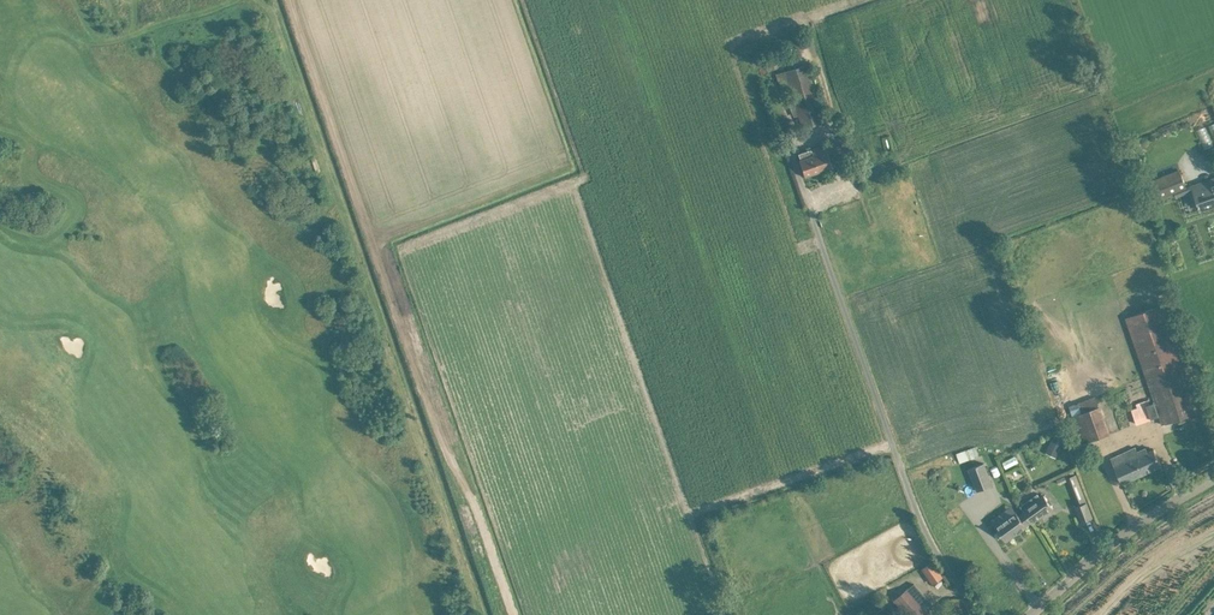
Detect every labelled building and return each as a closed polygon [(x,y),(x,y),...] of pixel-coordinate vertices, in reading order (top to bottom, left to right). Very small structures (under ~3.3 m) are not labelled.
[(824,122),(815,94),(808,70),(813,68),(811,62),(776,73),(782,93),(791,90),(795,105),(802,128),(824,122)] [(774,113),(781,111),(784,110),(778,92),(780,92),(776,81),(764,86),(774,113)] [(792,136),(787,124),(779,127),(783,139),(792,136)] [(834,141),(798,154),(800,160),(799,160),(805,176),(842,164),(834,141)] [(1151,181),(1159,199),(1187,188),(1180,169),(1151,181)] [(1193,188),(1199,205),(1198,205),(1199,206),(1200,206),(1201,209),(1213,205),(1213,180),(1193,188)] [(1155,402),(1133,410),(1137,423),(1160,415),(1163,424),(1200,411),(1163,305),(1126,317),(1155,402)] [(1099,406),(1095,396),(1079,402),(1082,412),(1073,416),(1083,443),(1109,433),(1100,406),(1099,406)] [(1054,435),(1049,446),(1059,451),(1064,440),(1054,435)] [(972,447),(964,450),(968,459),(976,456),(972,447)] [(1122,483),(1162,465),(1154,448),(1148,451),(1146,447),(1138,451),(1136,447),(1111,458),(1122,483)] [(1010,472),(1024,465),(1019,456),(1006,463),(1010,472)] [(969,468),(977,491),(993,485),(985,462),(969,468)] [(1082,522),(1093,517),(1076,474),(1068,477),(1079,505),(1076,506),(1082,522)] [(1021,506),(1023,510),(1032,523),(1053,507),(1044,495),(1040,497),(1038,493),(1021,506)] [(1016,512),(996,527),(1006,541),(1020,531),(1032,523),(1023,510),(1017,514),(1016,512)] [(931,561),(922,567),(926,572),(935,566),(931,561)] [(893,601),(906,614),(922,614),(928,609),(934,605),(914,583),(909,587),(893,601)] [(961,602),(953,602),(953,611),(961,611),(961,602)]
